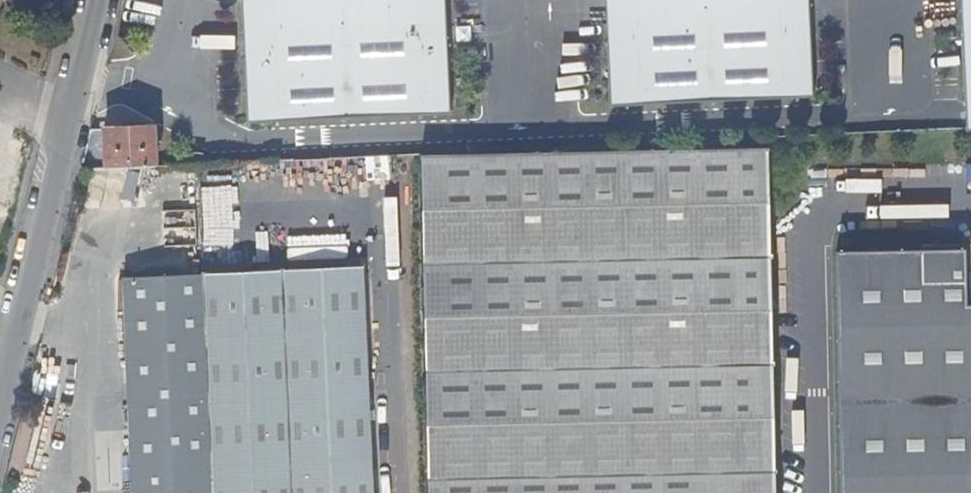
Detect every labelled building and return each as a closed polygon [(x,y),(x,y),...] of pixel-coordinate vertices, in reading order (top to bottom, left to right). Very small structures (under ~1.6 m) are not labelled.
[(249,127),(325,124),(448,119),(443,0),(243,0),(249,127)] [(607,114),(734,108),(811,104),(806,0),(602,0),(607,114)] [(963,137),(970,137),(970,0),(957,0),(963,137)] [(106,135),(105,173),(157,171),(157,134),(106,135)] [(764,156),(719,157),(420,162),(429,492),(771,492),(764,156)] [(415,169),(403,169),(403,187),(416,186),(415,169)] [(837,492),(970,492),(970,312),(963,312),(961,251),(918,252),(918,257),(832,259),(837,492)] [(120,280),(131,492),(371,492),(362,271),(120,280)]
